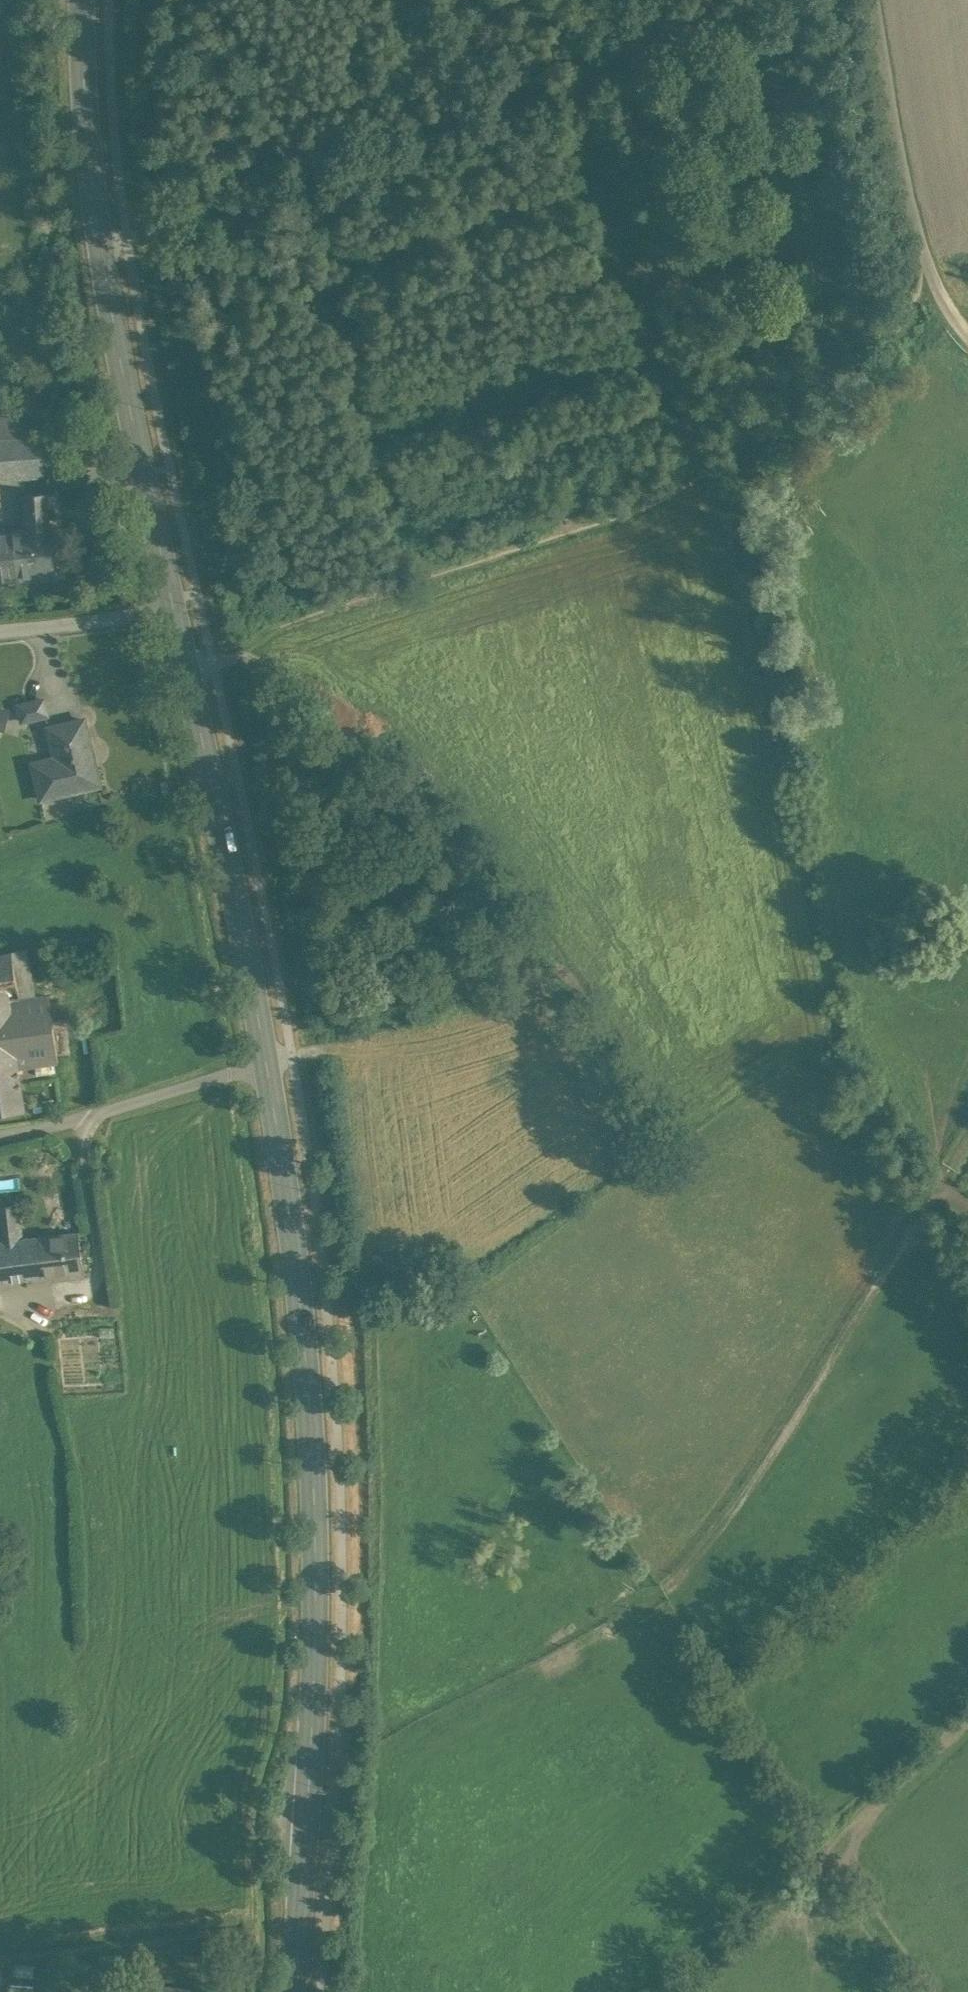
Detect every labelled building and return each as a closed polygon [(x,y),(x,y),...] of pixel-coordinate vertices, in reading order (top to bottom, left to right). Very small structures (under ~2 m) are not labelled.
[(0,402),(0,436),(42,433),(40,400),(0,402)] [(0,436),(0,478),(46,474),(42,433),(0,436)] [(47,492),(23,494),(26,528),(50,525),(47,492)] [(26,528),(13,529),(17,580),(55,576),(51,525),(50,525),(26,528)] [(17,580),(13,529),(0,530),(0,581),(17,580)] [(43,698),(18,704),(22,720),(47,714),(43,698)] [(12,709),(0,706),(0,728),(7,730),(12,709)] [(83,718),(48,726),(56,757),(32,762),(41,797),(99,783),(83,718)] [(27,948),(11,951),(17,981),(33,978),(27,948)] [(0,953),(0,1003),(21,1000),(20,999),(17,981),(11,951),(0,953)] [(0,1003),(0,1062),(1,1066),(17,1064),(17,1066),(58,1060),(48,995),(20,999),(21,1000),(0,1003)] [(1,1066),(0,1062),(0,1114),(3,1111),(23,1108),(17,1066),(17,1064),(1,1066)] [(0,1182),(0,1192),(19,1190),(18,1180),(0,1182)] [(0,1205),(0,1240),(22,1238),(22,1237),(18,1203),(0,1205)] [(22,1237),(22,1238),(27,1278),(82,1270),(77,1230),(22,1237)] [(27,1278),(22,1238),(0,1240),(0,1281),(27,1278)] [(15,1991),(25,1991),(35,1991),(36,1963),(16,1962),(15,1991)] [(146,1983),(145,1991),(211,1991),(211,1990),(146,1983)]
